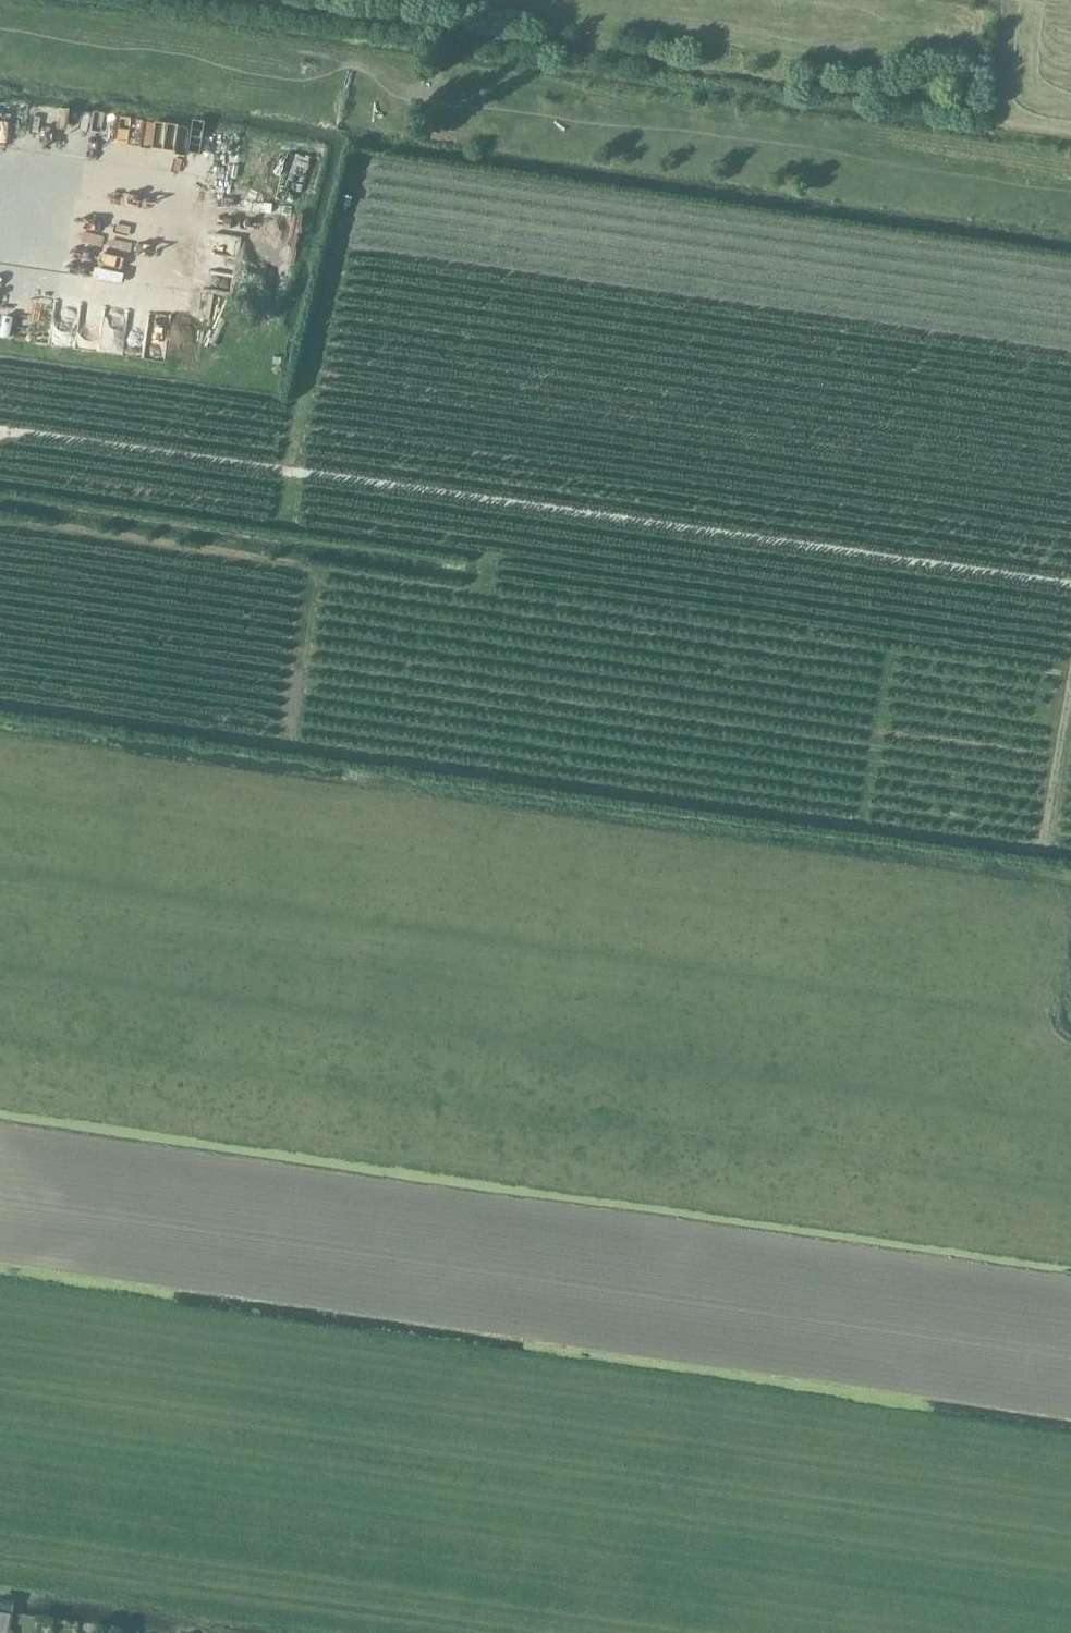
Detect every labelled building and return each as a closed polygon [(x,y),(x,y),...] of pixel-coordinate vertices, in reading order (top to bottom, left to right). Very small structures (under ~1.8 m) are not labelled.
[(107,132),(112,113),(91,108),(86,127),(107,132)] [(22,316),(21,337),(45,338),(45,316),(22,316)]
